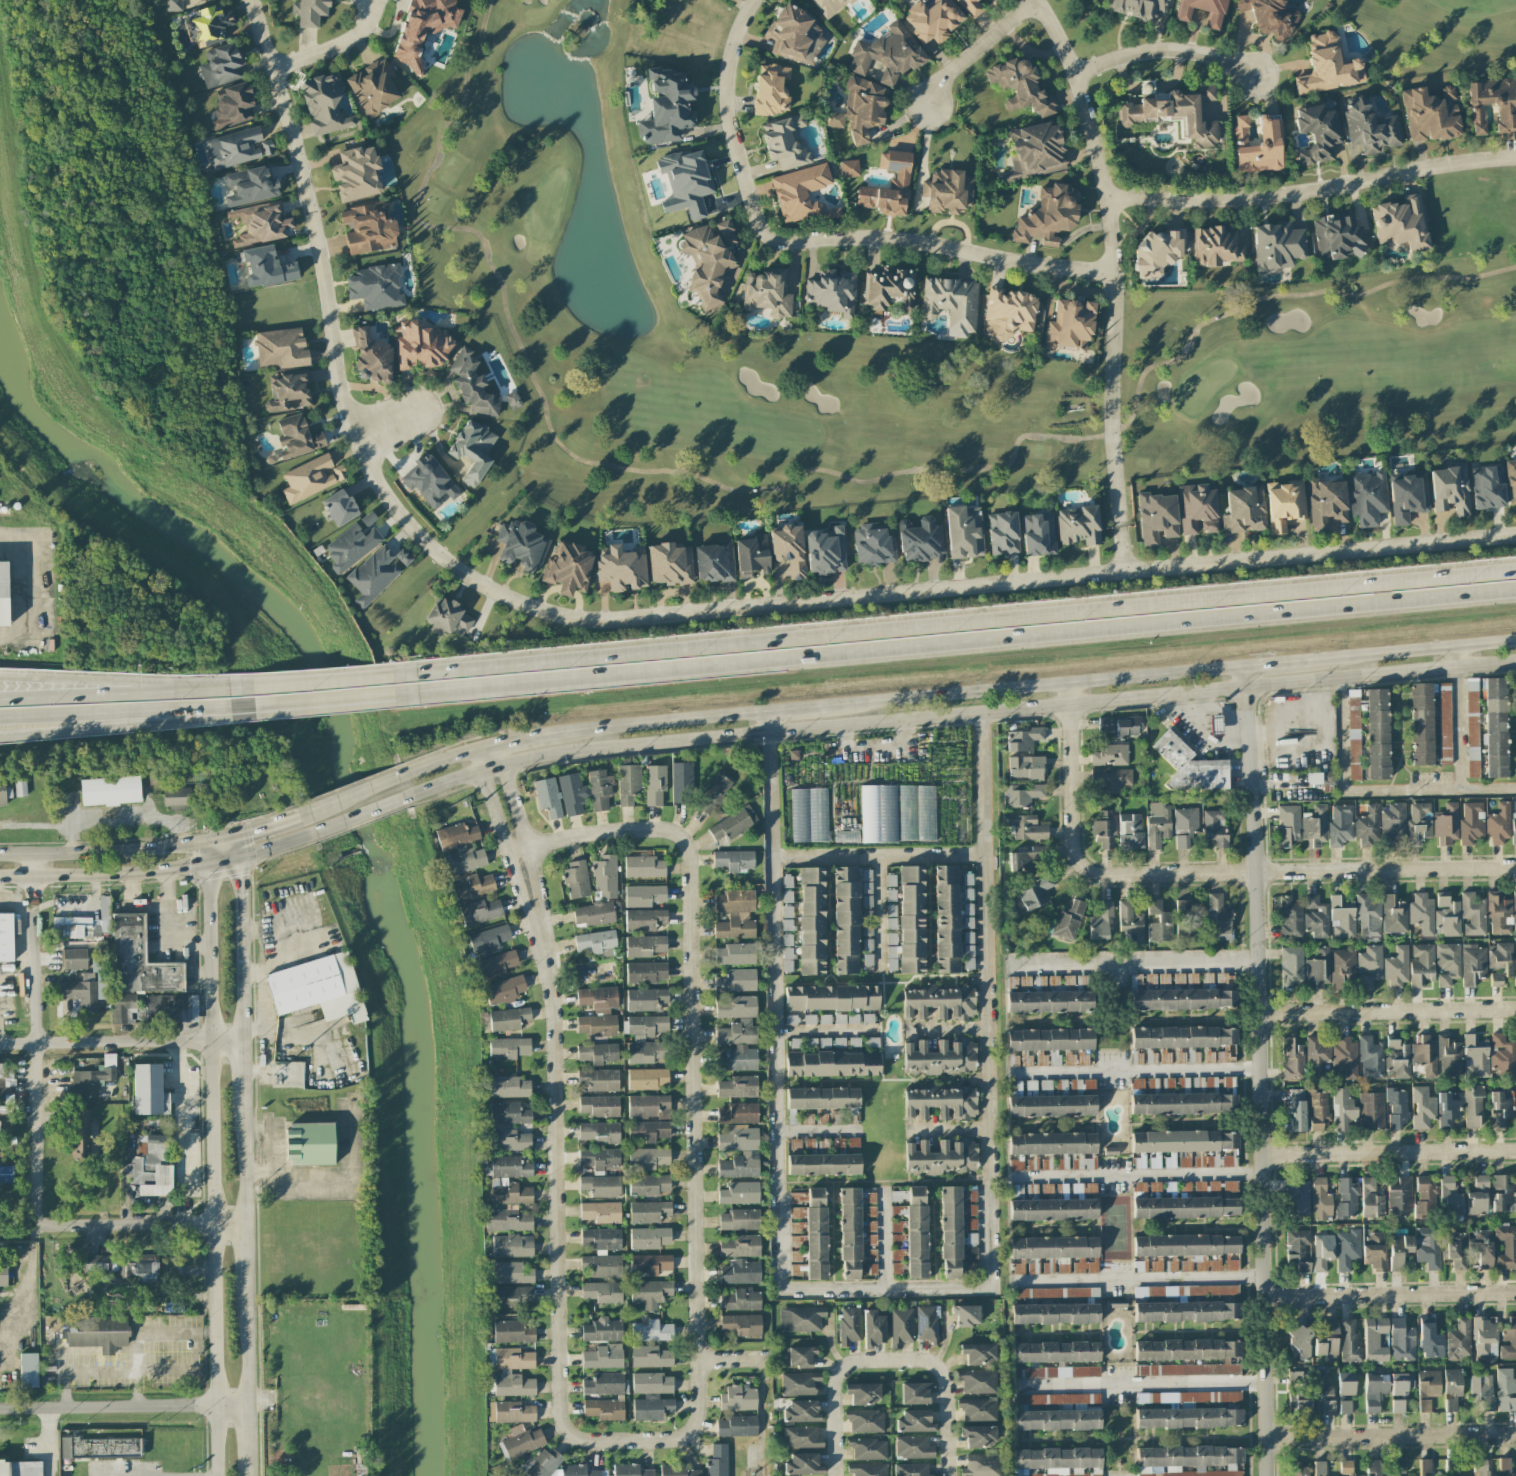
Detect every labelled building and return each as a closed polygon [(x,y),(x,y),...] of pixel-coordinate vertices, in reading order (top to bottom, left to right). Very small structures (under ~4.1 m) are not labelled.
[(169,12),(183,9),(182,3),(191,0),(166,0),(169,12)] [(298,3),(292,3),(291,14),(298,15),(298,28),(318,29),(318,16),(328,16),(328,0),(299,0),(298,3)] [(411,65),(409,73),(416,75),(427,33),(436,35),(438,26),(456,30),(461,9),(453,7),(455,0),(409,0),(394,60),(411,65)] [(826,20),(853,0),(811,0),(826,20)] [(949,0),(930,0),(933,4),(926,9),(920,1),(901,16),(923,44),(932,38),(936,43),(965,19),(949,0)] [(973,20),(983,11),(977,4),(982,0),(956,0),(973,20)] [(1106,12),(1154,21),(1156,13),(1165,14),(1168,0),(1108,0),(1106,12)] [(1188,23),(1191,9),(1209,13),(1206,29),(1219,32),(1226,0),(1180,0),(1175,20),(1188,23)] [(1265,35),(1272,33),(1274,38),(1282,44),(1302,14),(1295,9),(1289,11),(1281,6),(1285,1),(1285,0),(1237,0),(1235,3),(1238,13),(1250,9),(1256,30),(1265,35)] [(813,64),(814,56),(825,41),(818,36),(820,26),(794,7),(786,1),(774,17),(774,18),(764,32),(762,42),(772,44),(770,56),(813,64)] [(226,40),(222,28),(235,25),(231,10),(221,13),(218,4),(193,11),(195,18),(187,20),(195,49),(226,40)] [(927,59),(897,18),(885,26),(889,30),(871,43),(861,39),(855,44),(850,56),(852,58),(848,68),(851,72),(864,77),(871,59),(879,63),(883,67),(877,83),(888,87),(893,83),(896,76),(906,69),(911,71),(927,59)] [(1364,85),(1361,60),(1339,62),(1335,31),(1307,35),(1311,74),(1293,77),(1295,93),(1364,85)] [(199,66),(205,89),(243,78),(239,65),(240,65),(234,42),(203,51),(207,63),(199,66)] [(399,98),(388,78),(394,75),(384,57),(345,78),(368,120),(379,114),(376,110),(399,98)] [(1056,114),(1051,91),(1039,93),(1031,57),(984,68),(987,85),(997,83),(998,90),(1010,87),(1012,98),(1002,100),(1005,112),(1029,106),(1031,113),(1037,111),(1039,118),(1056,114)] [(790,66),(756,65),(754,114),(786,115),(787,80),(790,80),(790,66)] [(681,141),(680,129),(696,127),(694,110),(687,110),(687,101),(694,101),(692,82),(684,83),(682,68),(647,72),(649,94),(660,93),(660,97),(649,98),(651,120),(638,121),(640,145),(681,141)] [(312,136),(356,126),(353,116),(345,118),(343,110),(344,109),(336,72),(299,81),(312,136)] [(845,113),(828,112),(827,122),(829,127),(844,129),(852,147),(868,144),(865,128),(867,128),(881,129),(885,98),(881,98),(882,82),(847,79),(846,93),(846,94),(845,113)] [(1486,135),(1485,105),(1494,105),(1496,133),(1508,133),(1507,129),(1515,128),(1515,114),(1514,114),(1512,79),(1469,81),(1471,136),(1486,135)] [(1119,127),(1130,127),(1130,119),(1184,118),(1184,139),(1192,139),(1192,147),(1217,147),(1217,120),(1207,120),(1207,101),(1216,101),(1215,85),(1197,86),(1197,94),(1178,94),(1178,92),(1153,92),(1153,80),(1140,81),(1140,96),(1128,96),(1128,102),(1119,102),(1119,127)] [(213,131),(256,118),(246,83),(212,93),(219,118),(210,120),(213,131)] [(1400,90),(1410,144),(1461,135),(1455,102),(1456,102),(1453,85),(1437,88),(1438,94),(1425,97),(1424,86),(1400,90)] [(1402,145),(1396,117),(1373,121),(1369,97),(1341,102),(1350,146),(1360,144),(1363,156),(1382,153),(1381,149),(1402,145)] [(1298,167),(1335,160),(1332,144),(1340,143),(1334,110),(1323,112),(1322,104),(1293,109),(1298,134),(1309,132),(1312,149),(1296,151),(1298,167)] [(760,125),(769,161),(777,159),(780,171),(810,164),(804,140),(794,142),(791,130),(807,126),(803,114),(760,125)] [(1248,115),(1233,116),(1236,172),(1280,170),(1278,115),(1257,116),(1258,140),(1249,141),(1248,115)] [(1008,131),(1014,155),(1009,156),(1013,170),(1004,172),(1006,182),(1066,168),(1056,124),(1049,126),(1048,121),(1008,131)] [(261,158),(257,144),(263,143),(258,126),(204,140),(212,171),(261,158)] [(261,141),(264,156),(274,154),(270,139),(261,141)] [(339,203),(380,193),(375,170),(379,169),(373,144),(338,153),(341,164),(329,166),(333,183),(334,183),(339,203)] [(687,208),(690,221),(707,217),(701,196),(712,194),(702,148),(655,159),(658,175),(665,173),(671,199),(659,202),(662,214),(687,208)] [(911,153),(879,151),(878,170),(892,171),(890,189),(857,186),(855,210),(906,214),(911,153)] [(860,176),(857,159),(839,162),(841,179),(860,176)] [(770,178),(783,226),(837,212),(836,206),(825,209),(823,200),(809,204),(806,192),(833,185),(826,162),(770,178)] [(227,208),(280,195),(275,178),(268,180),(265,165),(223,175),(226,188),(233,186),(235,194),(224,197),(227,208)] [(971,206),(973,177),(962,177),(962,171),(931,169),(930,181),(921,181),(920,197),(927,198),(927,212),(946,213),(963,214),(964,206),(971,206)] [(1075,224),(1077,206),(1074,202),(1080,197),(1069,184),(1054,183),(1048,188),(1040,187),(1038,205),(1023,217),(1017,216),(1016,228),(1011,232),(1011,242),(1028,243),(1029,237),(1038,238),(1045,246),(1057,247),(1058,240),(1050,230),(1066,232),(1075,224)] [(1428,249),(1420,193),(1401,196),(1402,201),(1371,206),(1377,246),(1405,242),(1407,253),(1428,249)] [(233,247),(285,238),(284,229),(293,227),(292,218),(280,220),(277,202),(227,211),(229,220),(242,218),(245,235),(231,238),(233,247)] [(348,255),(398,247),(393,218),(384,220),(381,203),(338,210),(341,224),(348,222),(349,232),(344,233),(348,255)] [(1312,219),(1319,262),(1344,258),(1343,251),(1351,250),(1353,258),(1364,256),(1359,226),(1352,227),(1351,216),(1331,220),(1330,216),(1312,219)] [(702,311),(723,305),(717,288),(719,280),(726,277),(727,270),(735,267),(729,249),(734,248),(735,241),(732,231),(728,219),(714,223),(718,236),(711,235),(708,225),(682,233),(679,253),(690,254),(695,269),(690,271),(687,291),(696,293),(702,311)] [(1255,270),(1293,269),(1293,260),(1306,259),(1304,229),(1291,230),(1290,223),(1253,225),(1255,270)] [(1219,261),(1244,261),(1244,244),(1236,244),(1236,229),(1222,229),(1222,227),(1193,227),(1193,267),(1219,266),(1219,261)] [(1135,277),(1161,278),(1161,266),(1172,266),(1173,257),(1182,257),(1183,232),(1137,231),(1135,277)] [(298,280),(295,262),(276,265),(273,245),(241,250),(243,263),(248,262),(250,274),(245,275),(247,288),(298,280)] [(347,300),(361,299),(362,310),(404,306),(403,294),(400,294),(397,264),(355,268),(355,276),(345,277),(347,300)] [(912,313),(914,270),(878,268),(878,273),(866,272),(865,308),(888,309),(888,297),(901,298),(900,312),(912,313)] [(786,272),(744,270),(742,309),(770,310),(770,318),(791,318),(792,294),(785,293),(786,272)] [(853,320),(855,271),(819,270),(818,280),(805,280),(804,306),(825,307),(825,311),(841,312),(841,319),(853,320)] [(975,333),(978,281),(923,278),(921,321),(936,321),(937,309),(948,310),(947,337),(967,338),(967,333),(975,333)] [(1015,343),(1017,330),(1033,332),(1037,294),(989,288),(984,331),(990,332),(989,339),(1015,343)] [(1093,302),(1055,299),(1053,321),(1046,320),(1044,347),(1089,351),(1093,302)] [(397,370),(452,364),(449,340),(448,340),(446,322),(402,326),(403,337),(394,337),(397,370)] [(391,342),(368,342),(368,327),(355,326),(354,369),(369,370),(368,383),(391,383),(391,342)] [(254,332),(258,370),(309,364),(308,349),(304,350),(301,328),(254,332)] [(498,416),(500,395),(483,394),(484,376),(473,375),(473,370),(478,361),(467,355),(470,349),(461,345),(449,371),(456,374),(451,385),(461,390),(460,403),(471,404),(470,414),(498,416)] [(310,408),(307,373),(269,376),(271,400),(264,401),(265,412),(310,408)] [(522,406),(516,391),(504,396),(511,411),(522,406)] [(326,447),(322,432),(308,435),(302,413),(277,420),(281,436),(276,438),(282,459),(326,447)] [(473,488),(491,460),(485,455),(497,435),(467,417),(445,453),(457,461),(461,455),(471,462),(460,480),(473,488)] [(282,473),(288,487),(281,490),(288,504),(347,478),(341,464),(333,467),(327,453),(282,473)] [(414,487),(432,511),(446,501),(449,503),(460,494),(428,453),(397,477),(409,491),(414,487)] [(1508,507),(1515,506),(1515,461),(1506,461),(1508,507)] [(1466,465),(1429,468),(1432,513),(1452,511),(1452,518),(1470,516),(1466,465)] [(1473,510),(1504,508),(1502,466),(1471,467),(1473,510)] [(1378,527),(1377,513),(1387,512),(1385,470),(1374,471),(1374,474),(1349,475),(1350,518),(1356,518),(1356,528),(1378,527)] [(1408,526),(1408,513),(1429,512),(1428,491),(1420,491),(1419,475),(1389,476),(1392,527),(1408,526)] [(1347,523),(1344,478),(1307,481),(1310,533),(1329,532),(1328,524),(1347,523)] [(1305,519),(1303,481),(1265,484),(1269,535),(1285,534),(1284,520),(1305,519)] [(1214,489),(1206,490),(1206,484),(1179,485),(1181,535),(1198,534),(1198,533),(1217,532),(1214,489)] [(1224,489),(1227,515),(1221,516),(1222,533),(1265,529),(1261,485),(1224,489)] [(320,502),(336,528),(359,514),(342,488),(320,502)] [(1175,494),(1148,496),(1148,492),(1138,493),(1141,547),(1159,546),(1159,538),(1177,537),(1175,494)] [(983,557),(980,506),(946,508),(948,558),(983,557)] [(1099,545),(1098,507),(1057,508),(1058,543),(1083,542),(1084,546),(1099,545)] [(987,513),(989,556),(1002,555),(1002,554),(1018,554),(1017,512),(987,513)] [(1023,556),(1054,555),(1052,513),(1021,515),(1023,556)] [(937,560),(935,516),(918,516),(919,528),(907,528),(906,519),(898,520),(900,561),(937,560)] [(531,575),(545,544),(539,541),(541,536),(531,531),(533,527),(512,517),(508,526),(502,523),(494,540),(504,544),(497,560),(509,565),(511,559),(523,565),(521,571),(531,575)] [(337,576),(383,540),(372,527),(363,534),(354,523),(322,548),(333,562),(328,566),(337,576)] [(896,562),(894,546),(888,546),(887,528),(877,529),(877,523),(852,526),(855,566),(896,562)] [(801,524),(779,525),(779,530),(769,531),(771,562),(788,561),(789,581),(804,580),(801,524)] [(845,571),(842,525),(828,526),(828,531),(805,533),(807,575),(834,573),(834,571),(845,571)] [(734,539),(737,579),(752,578),(752,573),(769,572),(767,537),(734,539)] [(733,581),(731,539),(721,540),(721,545),(694,547),(696,582),(733,581)] [(543,582),(558,585),(557,595),(570,597),(572,590),(585,592),(593,550),(550,542),(543,582)] [(649,585),(693,583),(691,547),(672,548),(672,543),(647,544),(649,585)] [(644,552),(620,553),(619,544),(606,544),(607,552),(595,553),(597,581),(608,581),(609,593),(626,592),(626,589),(646,588),(644,552)] [(353,601),(363,610),(403,568),(379,545),(346,580),(360,594),(353,601)] [(412,559),(399,548),(393,556),(405,567),(412,559)] [(8,626),(7,562),(0,562),(0,626),(8,626)] [(424,620),(432,625),(429,630),(440,636),(445,628),(462,638),(475,617),(442,599),(438,607),(433,604),(424,620)] [(1465,678),(1467,777),(1479,777),(1477,678),(1465,678)] [(1485,678),(1486,778),(1506,778),(1505,678),(1485,678)] [(1409,683),(1411,765),(1434,765),(1432,683),(1409,683)] [(1437,683),(1439,765),(1451,765),(1449,683),(1437,683)] [(1387,688),(1389,778),(1366,778),(1365,688),(1387,688)] [(1346,690),(1348,780),(1360,780),(1358,690),(1346,690)] [(1142,715),(1142,737),(1115,737),(1115,728),(1099,728),(1098,716),(1142,715)] [(1210,734),(1221,734),(1221,716),(1209,716),(1210,734)] [(1043,727),(1043,740),(1031,741),(1032,751),(1005,753),(1004,732),(1028,731),(1028,728),(1043,727)] [(1125,745),(1126,764),(1090,765),(1090,752),(1099,752),(1099,750),(1103,750),(1103,746),(1125,745)] [(1008,757),(1008,780),(1043,780),(1043,757),(1008,757)] [(1226,760),(1227,790),(1170,789),(1165,783),(1187,761),(1226,760)] [(672,763),(672,802),(692,802),(692,763),(672,763)] [(617,766),(619,806),(632,806),(632,794),(641,794),(640,765),(617,766)] [(646,767),(646,806),(661,805),(661,791),(665,791),(664,766),(646,767)] [(586,771),(591,814),(610,812),(609,797),(615,796),(613,775),(606,776),(602,769),(586,771)] [(1131,769),(1131,784),(1119,784),(1119,794),(1102,794),(1102,783),(1089,783),(1089,769),(1131,769)] [(1323,772),(1322,784),(1334,784),(1335,772),(1323,772)] [(558,777),(566,817),(582,814),(580,803),(585,805),(583,797),(585,796),(584,788),(580,788),(576,773),(558,777)] [(732,782),(717,773),(696,808),(711,817),(732,782)] [(14,776),(16,797),(27,796),(25,775),(14,776)] [(141,803),(139,776),(80,779),(81,806),(141,803)] [(532,782),(539,813),(546,812),(548,819),(562,816),(554,777),(532,782)] [(1002,784),(1002,805),(1011,805),(1011,807),(1031,807),(1031,799),(1045,798),(1045,784),(1029,784),(1029,790),(1016,790),(1016,784),(1002,784)] [(859,785),(861,841),(897,841),(895,786),(885,786),(859,785)] [(899,786),(899,840),(932,841),(933,786),(899,786)] [(190,809),(190,788),(163,788),(163,809),(190,809)] [(825,789),(826,843),(791,844),(790,790),(825,789)] [(1485,799),(1486,839),(1477,839),(1474,841),(1473,841),(1473,848),(1459,848),(1458,800),(1485,799)] [(1509,801),(1509,838),(1503,838),(1503,844),(1490,844),(1490,835),(1486,835),(1486,814),(1497,814),(1497,801),(1509,801)] [(1433,811),(1433,836),(1438,836),(1438,845),(1452,845),(1452,839),(1458,839),(1458,802),(1444,802),(1444,811),(1433,811)] [(760,821),(729,841),(724,834),(715,840),(708,829),(748,803),(760,821)] [(1148,803),(1148,851),(1159,851),(1159,831),(1161,831),(1161,838),(1169,837),(1169,803),(1148,803)] [(1378,803),(1379,842),(1372,842),(1372,846),(1360,846),(1360,838),(1354,838),(1353,817),(1365,817),(1365,803),(1378,803)] [(1404,803),(1405,839),(1382,840),(1382,829),(1380,829),(1379,811),(1388,810),(1388,803),(1404,803)] [(1430,803),(1431,838),(1424,838),(1424,841),(1421,841),(1421,846),(1410,846),(1409,821),(1411,821),(1410,804),(1430,803)] [(1331,804),(1331,822),(1328,823),(1328,847),(1340,847),(1340,842),(1345,842),(1345,840),(1352,840),(1351,804),(1331,804)] [(1300,805),(1300,841),(1288,841),(1288,848),(1278,848),(1278,805),(1300,805)] [(1325,805),(1327,843),(1321,843),(1321,849),(1308,850),(1307,839),(1302,839),(1301,818),(1312,806),(1325,805)] [(1173,809),(1175,851),(1189,851),(1188,838),(1193,838),(1192,832),(1197,826),(1197,808),(1173,809)] [(1099,810),(1115,810),(1115,813),(1117,813),(1117,836),(1113,836),(1113,850),(1099,850),(1099,842),(1095,842),(1095,836),(1092,836),(1092,821),(1099,821),(1099,810)] [(1203,812),(1204,839),(1215,839),(1216,847),(1227,846),(1226,835),(1223,834),(1223,812),(1203,812)] [(1139,815),(1140,832),(1144,832),(1145,848),(1121,849),(1120,816),(1139,815)] [(1003,817),(1003,824),(1014,838),(1046,838),(1046,826),(1035,826),(1034,816),(1003,817)] [(477,826),(481,838),(442,850),(436,831),(461,823),(466,829),(477,826)] [(835,842),(857,843),(857,832),(843,831),(843,833),(835,833),(835,842)] [(1010,853),(1010,871),(1034,870),(1033,860),(1047,859),(1047,846),(1031,846),(1031,852),(1010,853)] [(481,848),(487,863),(449,876),(443,857),(473,847),(474,850),(481,848)] [(713,852),(713,868),(728,867),(728,872),(747,872),(747,869),(754,869),(754,851),(713,852)] [(617,854),(616,899),(595,898),(595,875),(591,875),(591,860),(598,860),(598,854),(617,854)] [(625,857),(625,877),(666,877),(666,859),(655,859),(655,857),(625,857)] [(584,860),(590,895),(569,899),(566,884),(563,883),(561,870),(570,869),(569,863),(584,860)] [(898,866),(900,973),(923,973),(922,865),(898,866)] [(935,865),(936,974),(960,974),(959,865),(935,865)] [(833,867),(834,974),(858,974),(857,866),(833,867)] [(862,870),(862,881),(871,881),(871,870),(862,870)] [(1017,894),(1036,884),(1033,878),(1046,872),(1053,885),(1042,891),(1047,900),(1026,911),(1017,894)] [(454,885),(458,900),(496,888),(491,873),(478,877),(477,873),(467,876),(468,881),(454,885)] [(823,874),(825,975),(801,975),(799,875),(823,874)] [(962,874),(962,885),(971,885),(971,874),(962,874)] [(886,875),(886,886),(895,886),(895,875),(886,875)] [(783,876),(783,887),(791,887),(791,876),(783,876)] [(863,882),(863,893),(871,893),(871,882),(863,882)] [(625,886),(625,907),(651,907),(651,901),(665,901),(665,886),(625,886)] [(714,895),(714,912),(755,912),(755,889),(723,890),(723,895),(714,895)] [(964,889),(964,900),(973,900),(973,889),(964,889)] [(887,890),(887,901),(895,901),(895,890),(887,890)] [(783,891),(783,902),(792,902),(791,891),(783,891)] [(1488,892),(1501,891),(1502,900),(1511,899),(1513,934),(1489,935),(1488,892)] [(1207,892),(1224,892),(1223,906),(1231,906),(1231,938),(1208,938),(1208,929),(1214,929),(1214,909),(1206,909),(1207,892)] [(1413,893),(1413,902),(1408,902),(1409,924),(1420,924),(1420,936),(1434,936),(1433,899),(1427,899),(1426,892),(1413,893)] [(1460,892),(1474,892),(1474,899),(1485,899),(1486,935),(1462,936),(1460,892)] [(1306,894),(1305,938),(1327,939),(1328,904),(1318,904),(1318,894),(1306,894)] [(1357,894),(1357,937),(1380,937),(1380,894),(1357,894)] [(1382,894),(1384,933),(1408,932),(1407,901),(1395,901),(1395,894),(1382,894)] [(1277,896),(1280,933),(1286,939),(1303,938),(1301,903),(1292,903),(1291,895),(1277,896)] [(1330,895),(1331,939),(1356,938),(1356,908),(1339,908),(1338,895),(1330,895)] [(109,896),(99,896),(99,918),(52,918),(52,939),(101,938),(101,933),(109,932),(109,896)] [(862,896),(862,907),(871,907),(871,896),(862,896)] [(1436,897),(1448,897),(1449,900),(1460,901),(1459,936),(1444,935),(1444,929),(1436,929),(1436,897)] [(498,899),(503,914),(465,927),(458,907),(483,899),(485,904),(498,899)] [(1085,903),(1073,943),(1050,935),(1057,911),(1068,914),(1073,899),(1085,903)] [(1175,900),(1176,937),(1196,936),(1195,911),(1191,909),(1190,899),(1175,900)] [(1111,900),(1112,917),(1106,917),(1106,940),(1087,940),(1086,914),(1099,914),(1099,900),(1111,900)] [(1118,901),(1120,943),(1144,942),(1143,913),(1131,914),(1130,900),(1118,901)] [(612,901),(571,907),(574,925),(584,923),(587,926),(615,921),(612,901)] [(1148,901),(1148,914),(1157,914),(1157,923),(1146,923),(1147,942),(1173,942),(1173,911),(1161,911),(1161,901),(1148,901)] [(963,904),(963,915),(972,915),(972,904),(963,904)] [(886,905),(886,916),(895,916),(895,905),(886,905)] [(783,907),(783,917),(792,917),(792,907),(783,907)] [(625,909),(625,931),(655,931),(655,923),(666,923),(666,909),(625,909)] [(863,911),(863,922),(871,922),(871,911),(863,911)] [(714,921),(714,937),(755,938),(756,921),(748,921),(748,912),(728,913),(728,915),(728,921),(714,921)] [(13,962),(12,913),(0,914),(0,962),(13,962)] [(183,963),(145,963),(144,913),(113,914),(114,992),(184,991),(183,963)] [(964,917),(964,928),(972,928),(972,917),(964,917)] [(782,919),(783,930),(791,930),(791,919),(782,919)] [(886,919),(886,929),(895,929),(895,919),(886,919)] [(468,935),(473,951),(512,939),(508,923),(468,935)] [(863,925),(863,936),(871,935),(871,925),(863,925)] [(615,929),(618,947),(602,950),(601,953),(591,955),(590,950),(576,952),(574,936),(615,929)] [(887,933),(887,944),(895,944),(895,933),(887,933)] [(963,933),(963,944),(972,944),(972,933),(963,933)] [(783,934),(783,945),(791,945),(791,934),(783,934)] [(628,938),(628,957),(654,957),(652,951),(664,952),(664,938),(628,938)] [(863,940),(863,951),(872,951),(872,940),(863,940)] [(724,944),(724,948),(714,948),(715,966),(757,965),(757,943),(724,944)] [(1513,943),(1513,978),(1502,978),(1503,987),(1490,987),(1489,972),(1495,972),(1495,967),(1490,967),(1489,946),(1496,946),(1496,943),(1513,943)] [(1412,944),(1412,956),(1417,956),(1418,962),(1409,962),(1409,989),(1424,988),(1424,979),(1435,979),(1434,944),(1412,944)] [(1460,944),(1460,979),(1451,979),(1451,987),(1437,987),(1437,973),(1450,973),(1450,970),(1435,970),(1435,951),(1443,951),(1443,944),(1460,944)] [(1486,948),(1486,978),(1475,978),(1475,987),(1461,987),(1461,947),(1467,947),(1467,944),(1477,944),(1477,948),(1486,948)] [(964,945),(964,956),(973,956),(973,945),(964,945)] [(1381,945),(1382,980),(1373,980),(1373,989),(1357,989),(1357,953),(1366,953),(1366,945),(1381,945)] [(1407,945),(1407,982),(1401,982),(1401,988),(1388,988),(1388,980),(1383,980),(1383,957),(1396,957),(1396,945),(1407,945)] [(1329,946),(1330,984),(1323,984),(1323,989),(1310,990),(1310,981),(1305,981),(1305,960),(1316,959),(1316,946),(1329,946)] [(475,960),(482,981),(505,974),(504,970),(521,965),(515,947),(475,960)] [(887,947),(887,958),(896,958),(896,947),(887,947)] [(1302,947),(1303,982),(1292,982),(1292,989),(1281,989),(1281,947),(1302,947)] [(783,948),(783,958),(792,958),(791,948),(783,948)] [(63,969),(86,969),(86,949),(62,949),(63,969)] [(1355,949),(1356,980),(1346,980),(1346,975),(1342,975),(1342,988),(1331,989),(1331,949),(1355,949)] [(366,1020),(347,951),(265,973),(276,1015),(319,1004),(323,1021),(350,1014),(353,1024),(366,1020)] [(59,982),(59,999),(79,999),(79,1013),(97,1012),(96,999),(107,999),(107,955),(91,955),(91,973),(81,973),(81,982),(59,982)] [(863,955),(863,966),(871,966),(871,955),(863,955)] [(964,958),(964,969),(973,969),(973,958),(964,958)] [(783,960),(783,971),(792,971),(791,960),(783,960)] [(887,960),(887,971),(895,971),(895,960),(887,960)] [(627,963),(627,983),(658,983),(658,979),(666,979),(666,962),(627,963)] [(756,969),(756,990),(715,990),(715,977),(727,977),(727,968),(756,969)] [(1133,1007),(1227,1006),(1227,973),(1215,973),(1215,989),(1213,989),(1213,972),(1202,972),(1202,988),(1197,988),(1197,973),(1186,973),(1186,989),(1185,989),(1185,973),(1173,973),(1173,988),(1170,988),(1170,974),(1159,974),(1159,991),(1154,991),(1154,976),(1146,976),(1146,992),(1139,993),(1139,976),(1132,977),(1133,1007)] [(483,987),(490,1007),(519,997),(518,993),(526,990),(521,974),(483,987)] [(1006,1014),(1091,1014),(1091,993),(1086,993),(1086,975),(1076,975),(1076,991),(1074,991),(1074,974),(1062,974),(1062,992),(1058,992),(1058,976),(1048,976),(1048,992),(1044,992),(1044,977),(1035,977),(1035,992),(1030,992),(1030,976),(1019,976),(1019,992),(1017,992),(1017,976),(1006,976),(1006,1014)] [(902,989),(901,1018),(911,1018),(911,1010),(916,1011),(916,1020),(924,1020),(925,1005),(936,1006),(936,1020),(945,1021),(945,1008),(950,1008),(950,1021),(967,1022),(967,1017),(971,1017),(971,1014),(974,1014),(975,997),(973,985),(968,986),(968,984),(955,986),(955,989),(951,989),(951,988),(947,989),(947,990),(902,989)] [(576,989),(577,1007),(592,1006),(593,1016),(611,1015),(610,1007),(619,1007),(618,987),(576,989)] [(785,987),(785,1011),(848,1011),(848,1008),(861,1008),(862,1010),(877,1010),(877,987),(785,987)] [(626,988),(626,1011),(662,1011),(662,1003),(668,1003),(668,988),(626,988)] [(754,992),(754,1016),(714,1016),(713,992),(754,992)] [(133,1024),(134,994),(112,993),(111,1024),(133,1024)] [(197,995),(145,997),(146,1022),(198,1020),(197,995)] [(489,1011),(492,1032),(521,1028),(520,1022),(532,1020),(530,1006),(489,1011)] [(862,1014),(863,1024),(874,1023),(874,1013),(862,1014)] [(786,1015),(786,1024),(797,1023),(796,1014),(786,1015)] [(819,1015),(819,1024),(831,1023),(830,1014),(819,1015)] [(834,1014),(835,1023),(845,1023),(845,1014),(834,1014)] [(847,1014),(848,1023),(859,1023),(859,1014),(847,1014)] [(577,1017),(577,1032),(586,1033),(587,1036),(618,1035),(617,1015),(577,1017)] [(805,1015),(805,1024),(815,1024),(815,1015),(805,1015)] [(628,1016),(628,1033),(643,1033),(644,1036),(659,1036),(659,1029),(667,1029),(667,1016),(628,1016)] [(718,1029),(718,1042),(756,1042),(756,1026),(741,1026),(740,1022),(731,1022),(731,1029),(718,1029)] [(1200,1063),(1187,1064),(1187,1063),(1175,1063),(1175,1048),(1166,1048),(1166,1053),(1171,1053),(1171,1063),(1160,1063),(1160,1049),(1153,1049),(1154,1052),(1158,1052),(1158,1063),(1147,1063),(1147,1049),(1137,1049),(1137,1054),(1143,1053),(1143,1064),(1130,1064),(1129,1027),(1238,1024),(1238,1047),(1230,1048),(1231,1063),(1214,1063),(1214,1052),(1223,1052),(1223,1045),(1211,1045),(1212,1061),(1205,1061),(1204,1046),(1193,1046),(1193,1053),(1200,1052),(1200,1063)] [(1006,1031),(1091,1030),(1091,1050),(1082,1050),(1083,1054),(1087,1054),(1087,1064),(1077,1064),(1077,1051),(1071,1051),(1071,1054),(1076,1054),(1076,1065),(1064,1065),(1063,1051),(1057,1051),(1057,1055),(1060,1055),(1060,1065),(1050,1065),(1050,1049),(1040,1049),(1040,1057),(1045,1057),(1045,1065),(1037,1065),(1037,1050),(1026,1050),(1026,1057),(1031,1057),(1031,1065),(1021,1066),(1020,1053),(1014,1053),(1014,1054),(1018,1054),(1018,1067),(1006,1067),(1006,1031)] [(1437,1034),(1451,1033),(1451,1042),(1461,1042),(1463,1077),(1439,1078),(1437,1034)] [(1464,1034),(1473,1033),(1473,1048),(1488,1047),(1490,1076),(1466,1077),(1464,1034)] [(1491,1033),(1504,1033),(1504,1042),(1515,1041),(1515,1076),(1492,1077),(1491,1033)] [(1358,1035),(1359,1082),(1384,1081),(1384,1040),(1378,1040),(1378,1044),(1372,1044),(1372,1035),(1358,1035)] [(1411,1044),(1412,1079),(1437,1078),(1436,1040),(1429,1040),(1429,1035),(1420,1035),(1420,1043),(1411,1044)] [(1306,1036),(1306,1063),(1311,1063),(1311,1080),(1331,1079),(1330,1036),(1306,1036)] [(817,1038),(806,1037),(806,1042),(806,1046),(816,1046),(817,1038)] [(830,1038),(819,1037),(819,1042),(819,1046),(830,1046),(830,1038)] [(844,1038),(834,1037),(833,1041),(833,1046),(844,1046),(844,1038)] [(1280,1037),(1281,1080),(1305,1079),(1304,1045),(1293,1045),(1293,1037),(1280,1037)] [(1338,1037),(1338,1045),(1332,1045),(1333,1068),(1344,1068),(1344,1080),(1357,1080),(1357,1042),(1349,1042),(1349,1037),(1338,1037)] [(490,1039),(491,1061),(515,1060),(516,1054),(530,1054),(530,1038),(490,1039)] [(801,1039),(790,1038),(790,1042),(790,1047),(801,1047),(801,1039)] [(860,1038),(849,1038),(849,1042),(848,1046),(859,1047),(860,1038)] [(879,1038),(868,1038),(867,1042),(867,1046),(878,1047),(879,1038)] [(974,1044),(975,1072),(902,1074),(902,1041),(913,1041),(913,1050),(916,1050),(916,1040),(924,1040),(925,1053),(937,1053),(937,1040),(944,1040),(945,1050),(950,1050),(950,1042),(958,1042),(958,1058),(964,1058),(963,1039),(966,1038),(967,1043),(971,1042),(971,1044),(974,1044)] [(1386,1039),(1387,1078),(1410,1078),(1409,1044),(1399,1044),(1399,1039),(1386,1039)] [(627,1043),(627,1063),(655,1063),(655,1054),(663,1054),(663,1042),(627,1043)] [(576,1045),(577,1061),(592,1061),(593,1065),(619,1064),(618,1043),(576,1045)] [(756,1048),(757,1070),(714,1072),(713,1057),(726,1057),(726,1049),(756,1048)] [(786,1052),(879,1051),(880,1075),(786,1076),(786,1052)] [(115,1081),(115,1055),(100,1055),(100,1071),(72,1071),(72,1097),(99,1097),(99,1081),(115,1081)] [(303,1062),(272,1061),(272,1087),(303,1088),(303,1062)] [(12,1103),(12,1064),(0,1064),(0,1103),(12,1103)] [(168,1115),(168,1092),(160,1093),(160,1064),(133,1064),(134,1115),(168,1115)] [(627,1068),(628,1090),(658,1089),(657,1084),(669,1083),(668,1067),(627,1068)] [(578,1070),(578,1085),(588,1084),(588,1090),(618,1090),(618,1070),(578,1070)] [(717,1081),(717,1098),(757,1097),(757,1075),(732,1075),(732,1081),(717,1081)] [(490,1077),(491,1097),(531,1096),(530,1079),(521,1079),(521,1077),(490,1077)] [(1131,1078),(1131,1114),(1236,1112),(1236,1095),(1234,1095),(1234,1078),(1221,1078),(1221,1094),(1216,1094),(1216,1077),(1204,1077),(1205,1093),(1203,1093),(1203,1077),(1190,1077),(1191,1093),(1188,1093),(1188,1077),(1177,1078),(1177,1094),(1173,1094),(1173,1079),(1162,1079),(1163,1094),(1159,1094),(1158,1078),(1146,1078),(1146,1093),(1145,1093),(1144,1077),(1131,1078)] [(1010,1115),(1095,1114),(1094,1080),(1083,1081),(1083,1094),(1082,1094),(1081,1078),(1069,1078),(1069,1094),(1067,1094),(1067,1078),(1055,1079),(1055,1096),(1051,1096),(1051,1081),(1042,1081),(1042,1097),(1036,1097),(1036,1081),(1025,1081),(1025,1096),(1020,1096),(1020,1082),(1010,1082),(1010,1115)] [(1465,1084),(1464,1129),(1477,1129),(1478,1114),(1483,1114),(1484,1085),(1465,1084)] [(1412,1086),(1412,1129),(1428,1129),(1428,1120),(1436,1119),(1436,1097),(1428,1097),(1428,1086),(1412,1086)] [(905,1088),(905,1120),(912,1120),(912,1108),(918,1108),(918,1118),(925,1118),(925,1105),(938,1106),(938,1119),(945,1119),(945,1108),(952,1108),(952,1119),(969,1119),(969,1117),(972,1117),(972,1115),(975,1115),(975,1088),(905,1088)] [(1334,1088),(1334,1133),(1347,1132),(1347,1120),(1357,1120),(1356,1099),(1349,1099),(1349,1088),(1334,1088)] [(787,1089),(787,1108),(859,1108),(859,1089),(787,1089)] [(1290,1089),(1291,1101),(1283,1101),(1284,1132),(1306,1131),(1304,1089),(1290,1089)] [(1387,1089),(1387,1130),(1401,1130),(1401,1124),(1407,1124),(1407,1090),(1387,1089)] [(1307,1092),(1309,1132),(1323,1132),(1323,1125),(1329,1125),(1328,1091),(1307,1092)] [(1359,1092),(1360,1131),(1374,1131),(1374,1117),(1377,1117),(1377,1130),(1385,1129),(1384,1091),(1359,1092)] [(1491,1092),(1502,1091),(1511,1098),(1512,1118),(1504,1118),(1504,1126),(1492,1127),(1491,1092)] [(1438,1092),(1438,1128),(1451,1128),(1451,1118),(1460,1118),(1460,1099),(1450,1098),(1450,1092),(1438,1092)] [(628,1095),(628,1117),(660,1116),(659,1120),(670,1120),(669,1094),(628,1095)] [(579,1097),(579,1113),(588,1112),(588,1117),(619,1117),(619,1096),(579,1097)] [(490,1103),(490,1123),(532,1123),(532,1109),(518,1109),(518,1103),(490,1103)] [(727,1103),(727,1107),(716,1107),(717,1125),(758,1124),(757,1103),(727,1103)] [(787,1109),(788,1125),(799,1125),(799,1114),(795,1114),(795,1109),(787,1109)] [(801,1109),(801,1125),(812,1125),(812,1114),(808,1114),(808,1109),(801,1109)] [(815,1109),(815,1125),(827,1125),(827,1114),(823,1114),(823,1109),(815,1109)] [(830,1109),(830,1125),(841,1125),(841,1114),(837,1114),(837,1109),(830,1109)] [(844,1109),(844,1124),(856,1124),(856,1113),(851,1113),(851,1109),(844,1109)] [(90,1111),(71,1110),(70,1158),(89,1158),(90,1111)] [(628,1122),(629,1140),(646,1139),(646,1146),(655,1146),(655,1139),(671,1138),(670,1121),(628,1122)] [(578,1122),(578,1139),(594,1139),(594,1143),(619,1143),(619,1122),(578,1122)] [(334,1165),(333,1123),(286,1124),(287,1166),(334,1165)] [(718,1134),(718,1149),(758,1149),(758,1128),(732,1128),(732,1134),(718,1134)] [(490,1130),(491,1151),(532,1150),(532,1133),(516,1133),(516,1129),(490,1130)] [(1132,1134),(1132,1151),(1141,1151),(1141,1159),(1133,1159),(1133,1167),(1144,1167),(1144,1152),(1150,1152),(1150,1167),(1159,1166),(1159,1151),(1165,1151),(1165,1167),(1175,1167),(1175,1152),(1179,1152),(1179,1167),(1190,1167),(1190,1152),(1194,1152),(1194,1167),(1206,1167),(1206,1152),(1213,1152),(1213,1156),(1207,1156),(1207,1168),(1219,1168),(1219,1165),(1223,1165),(1223,1167),(1237,1167),(1237,1134),(1132,1134)] [(171,1196),(172,1165),(166,1165),(166,1135),(146,1135),(146,1157),(130,1157),(129,1164),(119,1164),(119,1175),(129,1175),(129,1185),(138,1185),(138,1195),(171,1196)] [(1010,1136),(1010,1156),(1018,1156),(1018,1160),(1008,1160),(1008,1173),(1025,1172),(1025,1157),(1030,1157),(1030,1158),(1027,1158),(1027,1172),(1040,1172),(1040,1156),(1046,1156),(1046,1158),(1041,1158),(1042,1171),(1053,1171),(1053,1155),(1063,1155),(1063,1159),(1058,1160),(1059,1170),(1069,1170),(1069,1154),(1076,1154),(1076,1159),(1073,1159),(1073,1169),(1095,1168),(1094,1135),(1010,1136)] [(977,1170),(977,1141),(970,1141),(970,1137),(961,1137),(961,1142),(952,1142),(952,1150),(946,1150),(946,1139),(939,1140),(939,1153),(926,1154),(926,1141),(920,1141),(920,1153),(910,1153),(910,1145),(906,1145),(906,1171),(977,1170)] [(833,1138),(844,1138),(844,1154),(833,1154),(833,1138)] [(848,1138),(859,1138),(859,1153),(848,1154),(848,1138)] [(789,1139),(800,1139),(800,1154),(789,1155),(789,1139)] [(804,1139),(815,1139),(815,1154),(805,1154),(804,1139)] [(818,1139),(829,1139),(829,1154),(818,1154),(818,1139)] [(1118,1147),(1118,1155),(1103,1155),(1104,1147),(1118,1147)] [(578,1149),(578,1166),(594,1166),(594,1171),(603,1171),(603,1167),(620,1167),(620,1149),(578,1149)] [(631,1150),(632,1170),(656,1170),(656,1165),(669,1165),(669,1149),(631,1150)] [(741,1151),(741,1155),(732,1155),(732,1159),(719,1160),(719,1176),(759,1176),(759,1151),(741,1151)] [(787,1156),(787,1175),(860,1174),(859,1154),(787,1156)] [(491,1157),(491,1177),(532,1176),(532,1162),(520,1162),(519,1156),(491,1157)] [(0,1166),(0,1183),(12,1183),(13,1167),(0,1166)] [(629,1175),(630,1197),(660,1196),(662,1193),(669,1192),(669,1174),(629,1175)] [(579,1176),(579,1189),(591,1189),(591,1198),(622,1198),(621,1175),(579,1176)] [(1440,1175),(1441,1199),(1453,1198),(1453,1217),(1464,1217),(1463,1194),(1455,1194),(1454,1175),(1440,1175)] [(1473,1177),(1474,1191),(1467,1191),(1469,1215),(1486,1213),(1484,1191),(1488,1191),(1487,1175),(1473,1177)] [(1492,1175),(1505,1175),(1505,1184),(1514,1184),(1515,1209),(1493,1210),(1492,1175)] [(1411,1176),(1411,1197),(1404,1198),(1405,1215),(1389,1216),(1388,1189),(1397,1189),(1396,1177),(1411,1176)] [(1312,1177),(1333,1177),(1333,1216),(1326,1216),(1326,1220),(1316,1220),(1316,1212),(1312,1212),(1312,1177)] [(1361,1178),(1362,1217),(1385,1217),(1384,1177),(1361,1178)] [(1309,1178),(1309,1214),(1301,1214),(1301,1220),(1283,1221),(1283,1179),(1309,1178)] [(1338,1179),(1338,1206),(1335,1206),(1336,1220),(1348,1220),(1348,1216),(1356,1216),(1355,1178),(1338,1179)] [(1416,1178),(1416,1192),(1418,1192),(1418,1201),(1416,1202),(1416,1205),(1414,1205),(1414,1219),(1435,1219),(1435,1195),(1437,1195),(1437,1186),(1433,1186),(1433,1184),(1427,1184),(1427,1178),(1416,1178)] [(1131,1181),(1131,1220),(1241,1219),(1241,1179),(1221,1179),(1222,1198),(1219,1198),(1218,1181),(1209,1181),(1209,1197),(1204,1197),(1204,1182),(1195,1182),(1195,1197),(1190,1197),(1190,1183),(1181,1183),(1181,1200),(1174,1200),(1174,1185),(1166,1185),(1166,1199),(1160,1199),(1160,1183),(1149,1183),(1149,1196),(1148,1196),(1148,1181),(1131,1181)] [(492,1186),(492,1203),(533,1202),(532,1186),(518,1186),(518,1181),(508,1182),(508,1186),(492,1186)] [(729,1182),(729,1189),(718,1190),(718,1204),(759,1203),(758,1181),(729,1182)] [(1098,1219),(1098,1181),(1083,1181),(1083,1184),(1071,1184),(1071,1200),(1068,1200),(1068,1184),(1057,1184),(1057,1199),(1053,1199),(1053,1185),(1043,1185),(1043,1202),(1035,1202),(1035,1186),(1028,1187),(1028,1203),(1019,1203),(1019,1187),(1009,1187),(1009,1220),(1098,1219)] [(926,1184),(927,1277),(908,1278),(908,1268),(900,1268),(900,1273),(892,1273),(892,1264),(909,1263),(909,1255),(902,1255),(902,1259),(892,1259),(892,1251),(908,1251),(908,1240),(901,1240),(901,1245),(893,1245),(892,1235),(907,1235),(907,1227),(901,1227),(901,1232),(891,1232),(891,1222),(908,1222),(908,1214),(890,1214),(890,1206),(907,1206),(907,1201),(903,1201),(903,1203),(889,1203),(889,1190),(906,1189),(906,1184),(926,1184)] [(960,1186),(960,1278),(939,1278),(939,1187),(960,1186)] [(838,1189),(840,1282),(860,1281),(860,1276),(877,1276),(877,1264),(862,1264),(861,1259),(876,1259),(876,1250),(860,1250),(860,1244),(875,1244),(875,1236),(860,1236),(860,1231),(875,1231),(875,1222),(860,1222),(860,1216),(875,1216),(875,1207),(859,1207),(859,1202),(874,1202),(874,1194),(859,1194),(859,1188),(838,1189)] [(788,1249),(788,1233),(791,1233),(790,1224),(805,1223),(805,1216),(791,1216),(791,1209),(806,1209),(806,1202),(789,1203),(789,1191),(821,1190),(824,1274),(811,1275),(811,1273),(789,1273),(789,1264),(805,1264),(805,1263),(789,1263),(788,1250),(803,1249),(803,1248),(788,1249)] [(976,1190),(975,1202),(965,1201),(966,1190),(976,1190)] [(580,1202),(580,1219),(595,1219),(595,1223),(621,1223),(621,1202),(580,1202)] [(631,1203),(632,1224),(659,1223),(659,1216),(672,1216),(671,1202),(631,1203)] [(976,1205),(975,1216),(965,1216),(966,1204),(976,1205)] [(728,1209),(728,1213),(719,1214),(720,1230),(759,1229),(759,1209),(728,1209)] [(485,1210),(485,1231),(533,1231),(533,1213),(517,1213),(517,1210),(485,1210)] [(976,1219),(975,1230),(965,1230),(966,1219),(976,1219)] [(1494,1226),(1515,1225),(1515,1268),(1495,1269),(1495,1254),(1503,1254),(1503,1241),(1494,1241),(1494,1226)] [(631,1228),(632,1250),(662,1249),(662,1245),(671,1245),(671,1227),(631,1228)] [(579,1228),(579,1247),(591,1247),(592,1249),(621,1249),(621,1228),(579,1228)] [(1307,1228),(1309,1271),(1286,1272),(1284,1229),(1307,1228)] [(1415,1228),(1439,1228),(1439,1270),(1426,1270),(1426,1262),(1415,1262),(1415,1228)] [(1359,1229),(1360,1260),(1350,1260),(1350,1272),(1336,1272),(1336,1233),(1349,1232),(1349,1229),(1359,1229)] [(1492,1230),(1493,1270),(1478,1270),(1477,1250),(1469,1251),(1468,1239),(1475,1239),(1475,1230),(1492,1230)] [(976,1233),(975,1244),(965,1244),(966,1232),(976,1233)] [(1383,1232),(1383,1244),(1387,1244),(1388,1272),(1373,1272),(1373,1269),(1371,1268),(1371,1264),(1363,1264),(1362,1246),(1371,1246),(1371,1233),(1383,1232)] [(1465,1233),(1466,1270),(1452,1270),(1452,1259),(1442,1259),(1442,1233),(1465,1233)] [(759,1234),(759,1256),(720,1257),(720,1241),(733,1241),(733,1235),(759,1234)] [(492,1236),(492,1257),(533,1255),(533,1235),(492,1236)] [(1241,1274),(1221,1274),(1221,1271),(1210,1272),(1210,1266),(1208,1267),(1207,1271),(1196,1271),(1196,1262),(1201,1262),(1200,1255),(1190,1256),(1190,1270),(1182,1271),(1182,1255),(1174,1255),(1175,1269),(1167,1269),(1166,1254),(1160,1254),(1160,1271),(1152,1271),(1152,1256),(1145,1256),(1146,1270),(1135,1271),(1134,1237),(1240,1235),(1241,1274)] [(1332,1235),(1333,1259),(1325,1259),(1325,1272),(1313,1272),(1312,1235),(1332,1235)] [(1412,1235),(1412,1252),(1402,1252),(1402,1271),(1390,1271),(1390,1236),(1412,1235)] [(1097,1236),(1008,1238),(1009,1277),(1026,1277),(1025,1259),(1033,1259),(1033,1263),(1027,1264),(1028,1274),(1038,1274),(1037,1257),(1050,1257),(1050,1264),(1044,1264),(1044,1273),(1053,1273),(1053,1257),(1057,1257),(1057,1274),(1069,1273),(1069,1259),(1077,1259),(1077,1261),(1072,1262),(1072,1274),(1084,1273),(1084,1269),(1087,1269),(1087,1273),(1098,1273),(1097,1236)] [(976,1249),(976,1260),(966,1259),(966,1248),(976,1249)] [(157,1254),(83,1254),(83,1272),(117,1272),(117,1277),(141,1277),(141,1282),(157,1282),(157,1254)] [(631,1255),(631,1273),(647,1273),(647,1275),(657,1275),(656,1271),(671,1271),(671,1254),(631,1255)] [(622,1255),(622,1277),(580,1278),(580,1256),(622,1255)] [(720,1266),(720,1283),(761,1283),(761,1261),(745,1260),(745,1257),(734,1257),(734,1263),(730,1263),(730,1266),(720,1266)] [(492,1262),(493,1284),(535,1283),(534,1270),(522,1270),(522,1261),(492,1262)] [(976,1264),(976,1275),(966,1274),(966,1263),(976,1264)] [(630,1280),(630,1304),(643,1304),(643,1310),(656,1310),(656,1302),(663,1302),(663,1296),(674,1296),(673,1279),(630,1280)] [(622,1281),(622,1302),(597,1302),(596,1299),(581,1299),(581,1282),(622,1281)] [(533,1285),(533,1302),(519,1302),(519,1307),(494,1307),(493,1286),(533,1285)] [(1134,1287),(1134,1300),(1239,1298),(1239,1285),(1134,1287)] [(720,1294),(721,1309),(760,1308),(760,1291),(752,1291),(752,1287),(734,1287),(734,1294),(720,1294)] [(1011,1289),(1011,1302),(1098,1302),(1098,1288),(1011,1289)] [(1106,1299),(1106,1308),(1126,1308),(1125,1298),(1106,1299)] [(1134,1302),(1134,1321),(1236,1321),(1236,1302),(1134,1302)] [(1099,1303),(1099,1323),(1011,1323),(1011,1304),(1099,1303)] [(979,1304),(979,1322),(970,1322),(970,1325),(956,1326),(956,1313),(951,1313),(951,1304),(979,1304)] [(916,1306),(917,1339),(926,1339),(929,1341),(931,1342),(932,1345),(938,1345),(937,1315),(934,1315),(934,1305),(916,1306)] [(779,1307),(779,1331),(820,1331),(819,1317),(825,1316),(825,1307),(779,1307)] [(889,1308),(891,1348),(899,1348),(899,1342),(913,1341),(912,1307),(889,1308)] [(841,1308),(841,1317),(839,1317),(839,1346),(848,1346),(848,1340),(860,1340),(860,1308),(841,1308)] [(863,1309),(864,1349),(871,1348),(871,1343),(885,1342),(884,1316),(876,1316),(876,1309),(863,1309)] [(720,1316),(721,1331),(735,1331),(735,1336),(761,1334),(760,1314),(720,1316)] [(582,1325),(583,1340),(623,1340),(622,1320),(608,1320),(608,1316),(599,1316),(596,1321),(592,1321),(592,1325),(582,1325)] [(1515,1359),(1515,1316),(1504,1316),(1505,1344),(1499,1344),(1500,1359),(1515,1359)] [(128,1317),(66,1317),(66,1331),(60,1331),(61,1340),(66,1340),(66,1347),(100,1347),(100,1355),(114,1355),(113,1346),(128,1346),(128,1317)] [(1287,1317),(1311,1334),(1307,1340),(1307,1343),(1309,1346),(1309,1359),(1305,1361),(1299,1360),(1298,1352),(1288,1346),(1288,1336),(1286,1328),(1287,1317)] [(1469,1317),(1456,1318),(1456,1330),(1446,1330),(1447,1359),(1470,1358),(1469,1317)] [(1474,1317),(1474,1356),(1496,1355),(1496,1317),(1474,1317)] [(632,1324),(632,1340),(673,1340),(672,1324),(658,1324),(658,1318),(647,1319),(647,1323),(632,1324)] [(1415,1327),(1404,1328),(1404,1318),(1390,1318),(1391,1361),(1415,1360),(1415,1327)] [(1337,1319),(1336,1363),(1323,1363),(1323,1355),(1315,1355),(1315,1344),(1325,1344),(1325,1319),(1337,1319)] [(1354,1319),(1354,1332),(1357,1332),(1357,1347),(1362,1347),(1362,1362),(1341,1362),(1340,1319),(1354,1319)] [(1364,1319),(1365,1362),(1388,1361),(1388,1347),(1379,1347),(1379,1334),(1388,1334),(1387,1319),(1364,1319)] [(1445,1357),(1444,1335),(1434,1335),(1433,1319),(1420,1319),(1420,1357),(1445,1357)] [(493,1322),(494,1342),(534,1342),(534,1334),(523,1335),(523,1321),(493,1322)] [(1134,1341),(1134,1361),(1241,1359),(1241,1339),(1134,1341)] [(961,1344),(961,1353),(966,1353),(967,1365),(987,1364),(995,1358),(994,1343),(961,1344)] [(1011,1343),(1099,1343),(1099,1363),(1011,1363),(1011,1343)] [(584,1353),(584,1366),(622,1366),(622,1344),(606,1344),(606,1345),(597,1345),(597,1353),(584,1353)] [(787,1345),(788,1366),(797,1365),(797,1367),(811,1367),(810,1354),(818,1354),(817,1344),(787,1345)] [(632,1345),(632,1366),(673,1366),(673,1351),(658,1351),(658,1345),(632,1345)] [(494,1349),(495,1369),(534,1368),(533,1352),(520,1352),(520,1348),(494,1349)] [(19,1353),(20,1388),(37,1387),(37,1353),(19,1353)] [(1135,1365),(1135,1376),(1240,1375),(1240,1364),(1135,1365)] [(1012,1369),(1012,1379),(1099,1377),(1099,1367),(1012,1369)] [(1496,1369),(1497,1411),(1515,1411),(1515,1396),(1514,1396),(1514,1368),(1496,1369)] [(957,1371),(957,1380),(962,1380),(963,1394),(997,1393),(996,1369),(957,1371)] [(1462,1396),(1461,1369),(1444,1370),(1444,1395),(1444,1412),(1456,1411),(1456,1397),(1462,1396)] [(1335,1412),(1335,1399),(1330,1399),(1329,1371),(1317,1372),(1318,1399),(1296,1400),(1296,1394),(1288,1395),(1289,1413),(1335,1412)] [(1417,1372),(1418,1412),(1429,1412),(1429,1397),(1440,1396),(1439,1371),(1417,1372)] [(582,1380),(582,1395),(624,1395),(624,1372),(594,1372),(594,1380),(582,1380)] [(632,1372),(633,1393),(673,1393),(673,1376),(664,1376),(664,1372),(632,1372)] [(781,1373),(781,1396),(815,1396),(815,1381),(821,1381),(820,1372),(781,1373)] [(1288,1381),(1303,1382),(1304,1372),(1288,1372),(1288,1381)] [(537,1378),(537,1398),(494,1398),(494,1377),(500,1377),(500,1373),(519,1373),(519,1377),(537,1378)] [(1354,1396),(1354,1373),(1338,1373),(1339,1414),(1351,1414),(1351,1396),(1354,1396)] [(1414,1388),(1413,1373),(1391,1374),(1391,1396),(1407,1395),(1407,1388),(1414,1388)] [(1365,1413),(1380,1413),(1380,1394),(1389,1394),(1388,1374),(1365,1375),(1365,1413)] [(1480,1412),(1493,1411),(1492,1375),(1471,1375),(1471,1403),(1480,1403),(1480,1412)] [(880,1382),(880,1399),(872,1406),(851,1407),(850,1395),(845,1395),(844,1383),(880,1382)] [(902,1384),(935,1383),(935,1391),(929,1391),(929,1402),(903,1402),(902,1384)] [(757,1387),(758,1410),(720,1411),(720,1393),(726,1393),(726,1386),(742,1386),(741,1384),(748,1384),(749,1388),(757,1387)] [(1099,1392),(1099,1406),(1014,1408),(1014,1395),(1099,1392)] [(1135,1392),(1135,1403),(1240,1403),(1240,1392),(1135,1392)] [(956,1398),(956,1407),(959,1407),(963,1411),(963,1421),(997,1421),(996,1401),(992,1401),(992,1397),(956,1398)] [(674,1398),(674,1412),(661,1412),(661,1420),(633,1420),(633,1399),(674,1398)] [(1392,1413),(1404,1413),(1404,1399),(1392,1399),(1392,1413)] [(535,1405),(534,1421),(487,1422),(487,1401),(521,1400),(521,1405),(535,1405)] [(623,1400),(623,1420),(598,1420),(598,1416),(583,1416),(583,1400),(623,1400)] [(789,1400),(789,1410),(784,1410),(784,1421),(821,1421),(822,1417),(819,1413),(817,1412),(817,1400),(789,1400)] [(1137,1410),(1137,1429),(1243,1427),(1242,1408),(1137,1410)] [(882,1430),(851,1432),(851,1422),(845,1423),(844,1411),(881,1409),(882,1430)] [(1012,1412),(1012,1432),(1099,1429),(1098,1409),(1012,1412)] [(903,1411),(903,1419),(895,1419),(895,1433),(935,1432),(935,1423),(929,1423),(929,1411),(903,1411)] [(718,1421),(718,1436),(757,1436),(758,1415),(727,1415),(727,1421),(718,1421)] [(545,1443),(508,1459),(500,1442),(514,1436),(509,1429),(525,1422),(530,1432),(538,1428),(545,1443)] [(960,1426),(961,1436),(966,1437),(966,1447),(996,1446),(995,1425),(960,1426)] [(784,1427),(784,1446),(794,1445),(794,1448),(822,1448),(822,1438),(818,1438),(818,1426),(784,1427)] [(895,1437),(896,1457),(934,1457),(934,1446),(928,1447),(927,1437),(895,1437)] [(61,1459),(140,1457),(140,1438),(61,1439),(61,1459)] [(846,1439),(876,1438),(876,1442),(886,1442),(886,1459),(853,1459),(853,1449),(846,1449),(846,1439)] [(726,1444),(727,1475),(706,1475),(706,1458),(713,1458),(713,1444),(726,1444)] [(366,1446),(352,1446),(352,1453),(342,1453),(342,1465),(327,1465),(327,1475),(366,1475),(366,1446)] [(561,1461),(549,1475),(529,1475),(520,1469),(530,1457),(533,1458),(542,1447),(552,1448),(561,1455),(561,1461)] [(1138,1450),(1138,1468),(1243,1465),(1243,1447),(1138,1450)] [(1100,1448),(1101,1467),(1015,1468),(1015,1450),(1100,1448)] [(790,1453),(790,1462),(786,1462),(786,1475),(824,1474),(824,1466),(817,1466),(817,1453),(790,1453)] [(966,1468),(960,1468),(961,1475),(1000,1475),(1000,1453),(966,1454),(966,1468)] [(1474,1458),(1473,1475),(1487,1475),(1488,1459),(1474,1458)] [(1498,1458),(1499,1475),(1515,1475),(1515,1473),(1510,1473),(1510,1458),(1498,1458)] [(1420,1459),(1419,1475),(1436,1475),(1431,1475),(1431,1460),(1420,1459)] [(1366,1460),(1366,1475),(1388,1475),(1380,1475),(1379,1460),(1366,1460)] [(1405,1460),(1394,1460),(1393,1473),(1404,1473),(1405,1460)] [(0,1462),(0,1475),(41,1475),(41,1461),(0,1462)] [(1313,1475),(1328,1475),(1328,1461),(1313,1461),(1313,1475)] [(1352,1461),(1340,1461),(1340,1475),(1352,1475),(1352,1461)] [(894,1475),(933,1475),(933,1474),(929,1474),(929,1462),(894,1463),(894,1475)] [(608,1469),(608,1475),(560,1475),(559,1464),(586,1463),(586,1470),(608,1469)] [(886,1463),(887,1475),(853,1475),(853,1472),(847,1473),(847,1464),(886,1463)] [(1308,1465),(1291,1464),(1290,1475),(1308,1475),(1308,1465)] [(653,1469),(653,1475),(615,1475),(615,1465),(639,1465),(639,1469),(653,1469)] [(700,1469),(700,1475),(660,1475),(660,1465),(685,1465),(685,1470),(700,1469)]
